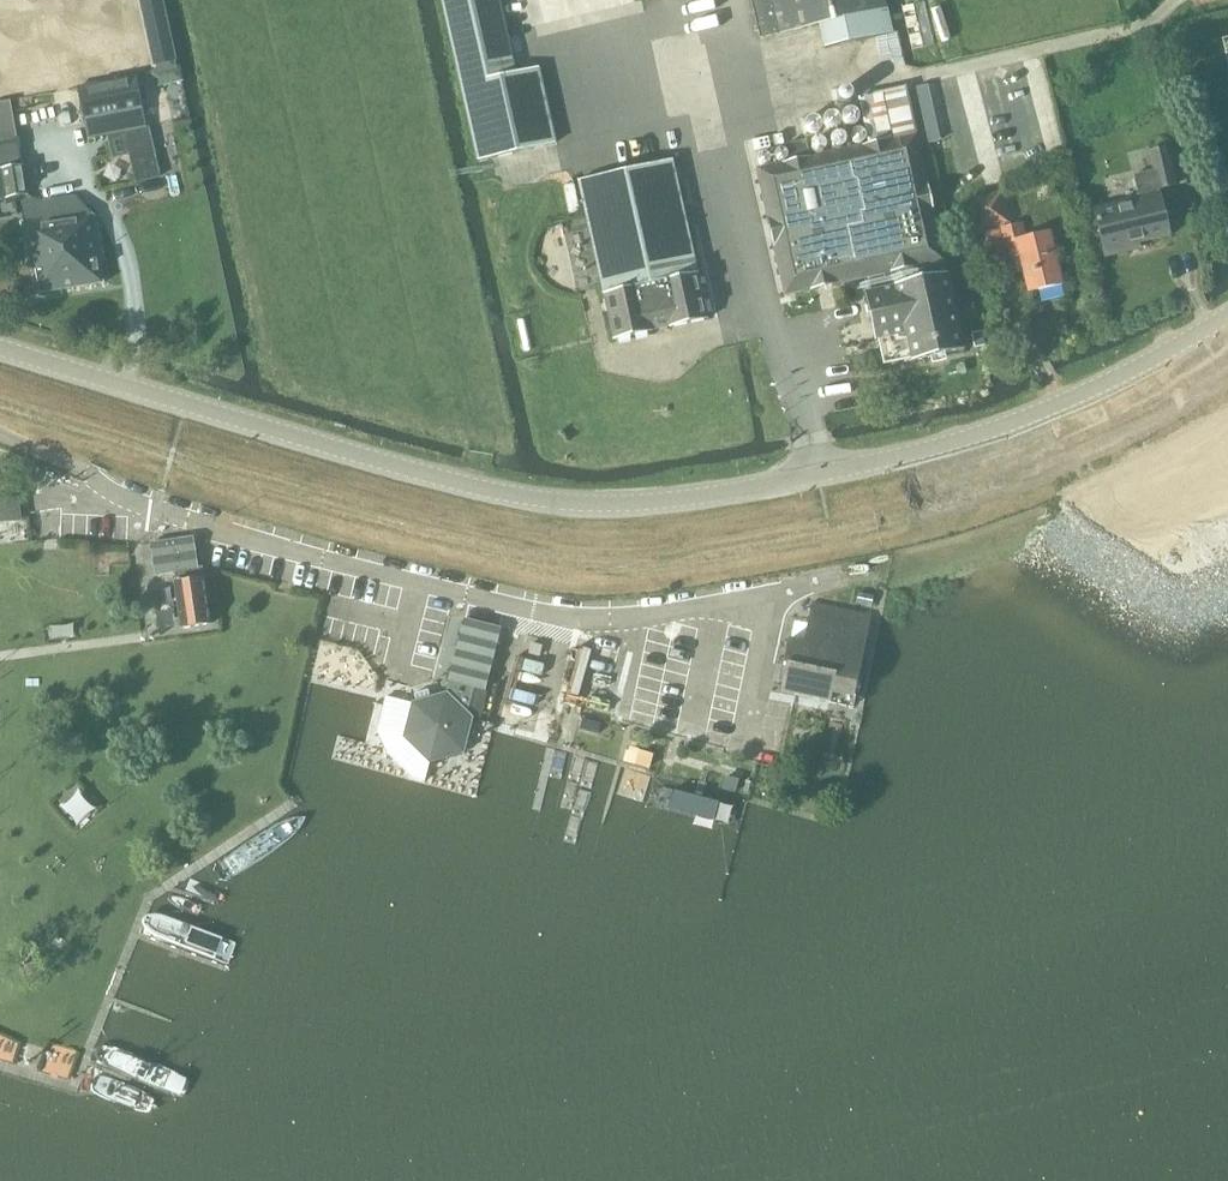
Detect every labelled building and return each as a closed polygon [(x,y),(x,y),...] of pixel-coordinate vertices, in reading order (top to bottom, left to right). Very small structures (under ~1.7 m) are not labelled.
[(158,67),(178,63),(179,63),(165,0),(141,0),(155,68),(158,67)] [(500,0),(445,0),(481,162),(557,145),(540,69),(517,74),(500,0)] [(783,35),(822,26),(827,49),(894,34),(887,0),(775,0),(783,35)] [(138,78),(80,89),(89,139),(123,132),(135,186),(160,181),(138,78)] [(870,146),(759,170),(787,297),(870,279),(873,293),(867,294),(878,341),(908,335),(914,363),(966,351),(949,276),(945,277),(941,264),(946,263),(908,88),(860,98),(870,146)] [(0,105),(0,142),(18,139),(12,103),(0,105)] [(1160,191),(1179,186),(1170,148),(1151,153),(1155,172),(1160,191)] [(616,341),(710,321),(674,161),(581,182),(616,341)] [(0,171),(0,201),(11,200),(11,199),(30,196),(25,167),(23,167),(0,171)] [(1155,172),(1136,177),(1142,200),(1096,211),(1107,258),(1131,253),(1130,247),(1172,237),(1161,195),(1160,191),(1155,172)] [(972,201),(979,234),(1012,226),(1004,193),(972,201)] [(23,207),(27,228),(38,295),(106,285),(95,217),(75,220),(72,199),(23,207)] [(1027,239),(1024,225),(985,234),(993,265),(1022,258),(1031,294),(1064,286),(1051,233),(1027,239)] [(11,521),(20,520),(18,501),(0,503),(0,522),(11,521)] [(199,569),(196,543),(195,538),(153,544),(158,576),(175,573),(183,629),(213,625),(204,568),(199,569)] [(857,702),(876,614),(822,602),(815,642),(800,639),(791,694),(856,706),(857,702)] [(387,699),(378,733),(389,755),(415,780),(428,783),(433,760),(465,752),(474,719),(472,718),(480,689),(486,691),(502,629),(468,620),(448,695),(435,700),(432,692),(417,696),(419,704),(417,705),(416,707),(387,699)] [(582,649),(566,705),(578,708),(594,652),(582,649)] [(590,681),(583,710),(611,717),(619,689),(590,681)]
